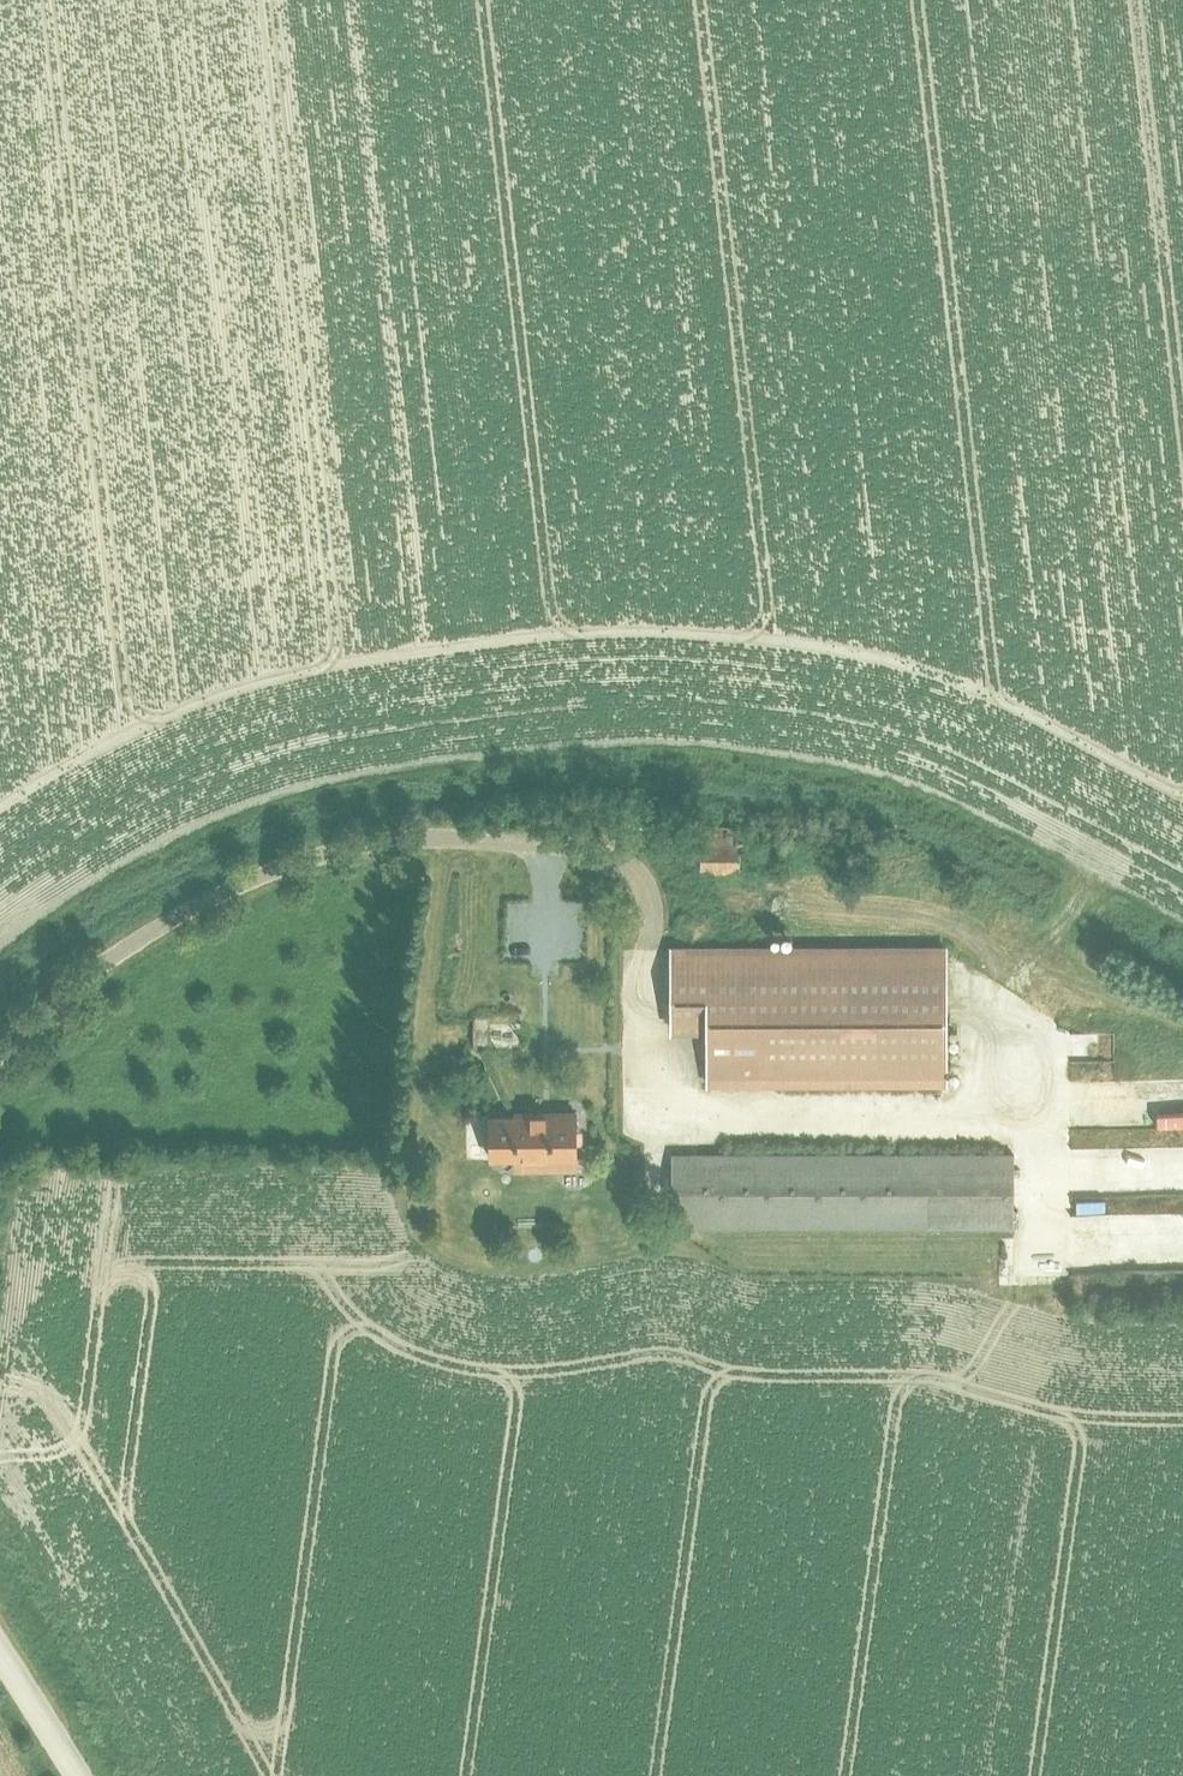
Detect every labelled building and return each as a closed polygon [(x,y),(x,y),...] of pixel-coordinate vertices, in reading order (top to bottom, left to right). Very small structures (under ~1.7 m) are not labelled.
[(779,869),(780,841),(733,840),(733,824),(701,824),(700,867),(779,869)] [(948,1080),(947,948),(672,950),(672,1028),(707,1028),(708,1082),(948,1080)] [(577,1168),(577,1112),(517,1113),(517,1117),(492,1118),(492,1157),(517,1157),(517,1169),(577,1168)] [(673,1228),(1016,1226),(1016,1153),(673,1155),(673,1228)] [(1089,1224),(1088,1259),(1112,1259),(1112,1224),(1089,1224)] [(1166,1226),(1166,1259),(1159,1259),(1159,1277),(1182,1277),(1182,1226),(1166,1226)]
